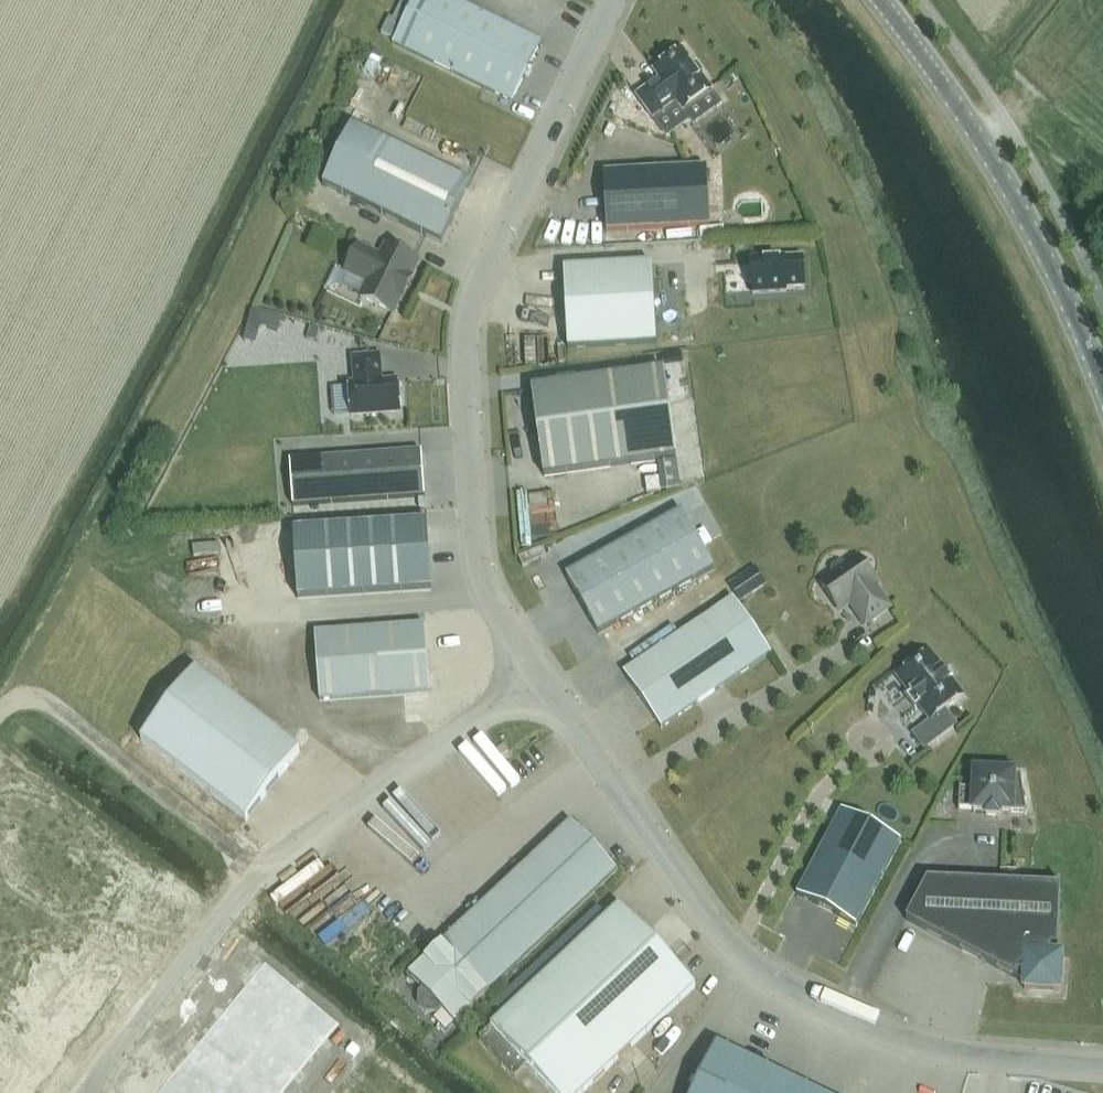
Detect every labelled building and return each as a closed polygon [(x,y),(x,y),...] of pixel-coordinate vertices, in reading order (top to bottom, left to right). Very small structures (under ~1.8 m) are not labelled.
[(393,44),(512,102),(541,42),(455,0),(414,0),(393,44)] [(694,64),(683,49),(651,71),(657,79),(634,96),(653,122),(676,105),(683,115),(714,92),(703,76),(704,72),(698,64),(694,64)] [(352,127),(323,187),(442,244),(471,185),(352,127)] [(707,169),(603,176),(607,233),(710,227),(707,169)] [(358,247),(346,273),(368,284),(360,298),(393,314),(401,298),(403,299),(412,279),(411,279),(418,262),(386,247),(380,257),(358,247)] [(778,260),(745,269),(754,303),(787,294),(787,292),(804,288),(796,258),(779,262),(778,260)] [(652,265),(563,270),(568,350),(656,345),(652,265)] [(310,328),(307,339),(316,341),(319,330),(310,328)] [(398,381),(383,382),(381,356),(353,358),(355,384),(349,385),(350,387),(351,413),(352,417),(400,413),(398,381)] [(543,478),(677,460),(665,370),(531,389),(543,478)] [(350,387),(333,388),(335,414),(351,413),(350,387)] [(290,462),(293,507),(425,497),(422,453),(290,462)] [(681,489),(677,461),(658,464),(662,492),(681,489)] [(660,492),(658,479),(645,481),(646,494),(660,492)] [(714,571),(682,514),(566,578),(598,635),(714,571)] [(432,591),(428,523),(293,532),(298,600),(432,591)] [(839,563),(832,568),(831,572),(833,576),(821,585),(839,612),(850,604),(865,626),(890,609),(875,587),(877,586),(859,559),(846,568),(843,564),(839,563)] [(755,568),(729,586),(741,603),(767,585),(755,568)] [(733,599),(624,674),(661,729),(771,655),(733,599)] [(320,701),(431,693),(426,626),(315,634),(320,701)] [(962,698),(929,654),(899,677),(932,720),(913,735),(925,750),(957,726),(945,711),(962,698)] [(300,752),(195,671),(141,741),(246,822),(300,752)] [(1015,771),(970,769),(969,788),(959,788),(959,786),(957,786),(956,810),(958,810),(958,809),(968,809),(968,814),(980,815),(980,820),(1000,821),(1001,816),(1013,817),(1013,811),(1023,812),(1023,813),(1025,813),(1019,774),(1017,774),(1015,774),(1015,771)] [(797,896),(856,927),(900,841),(842,810),(797,896)] [(442,945),(488,994),(617,872),(571,823),(442,945)] [(1000,870),(1000,884),(1016,884),(1017,871),(1000,870)] [(1058,887),(927,881),(906,921),(1018,980),(1025,981),(1024,990),(1059,992),(1061,957),(1057,956),(1061,884),(1058,884),(1058,887)] [(620,907),(491,1028),(552,1092),(583,1092),(696,987),(620,907)] [(455,1024),(488,994),(442,945),(409,976),(423,990),(419,994),(419,1005),(426,1013),(437,1013),(441,1009),(455,1024)] [(157,1092),(283,1092),(339,1026),(264,964),(157,1092)] [(776,1074),(716,1045),(693,1092),(767,1092),(776,1074)] [(776,1074),(767,1092),(815,1092),(776,1074)]
